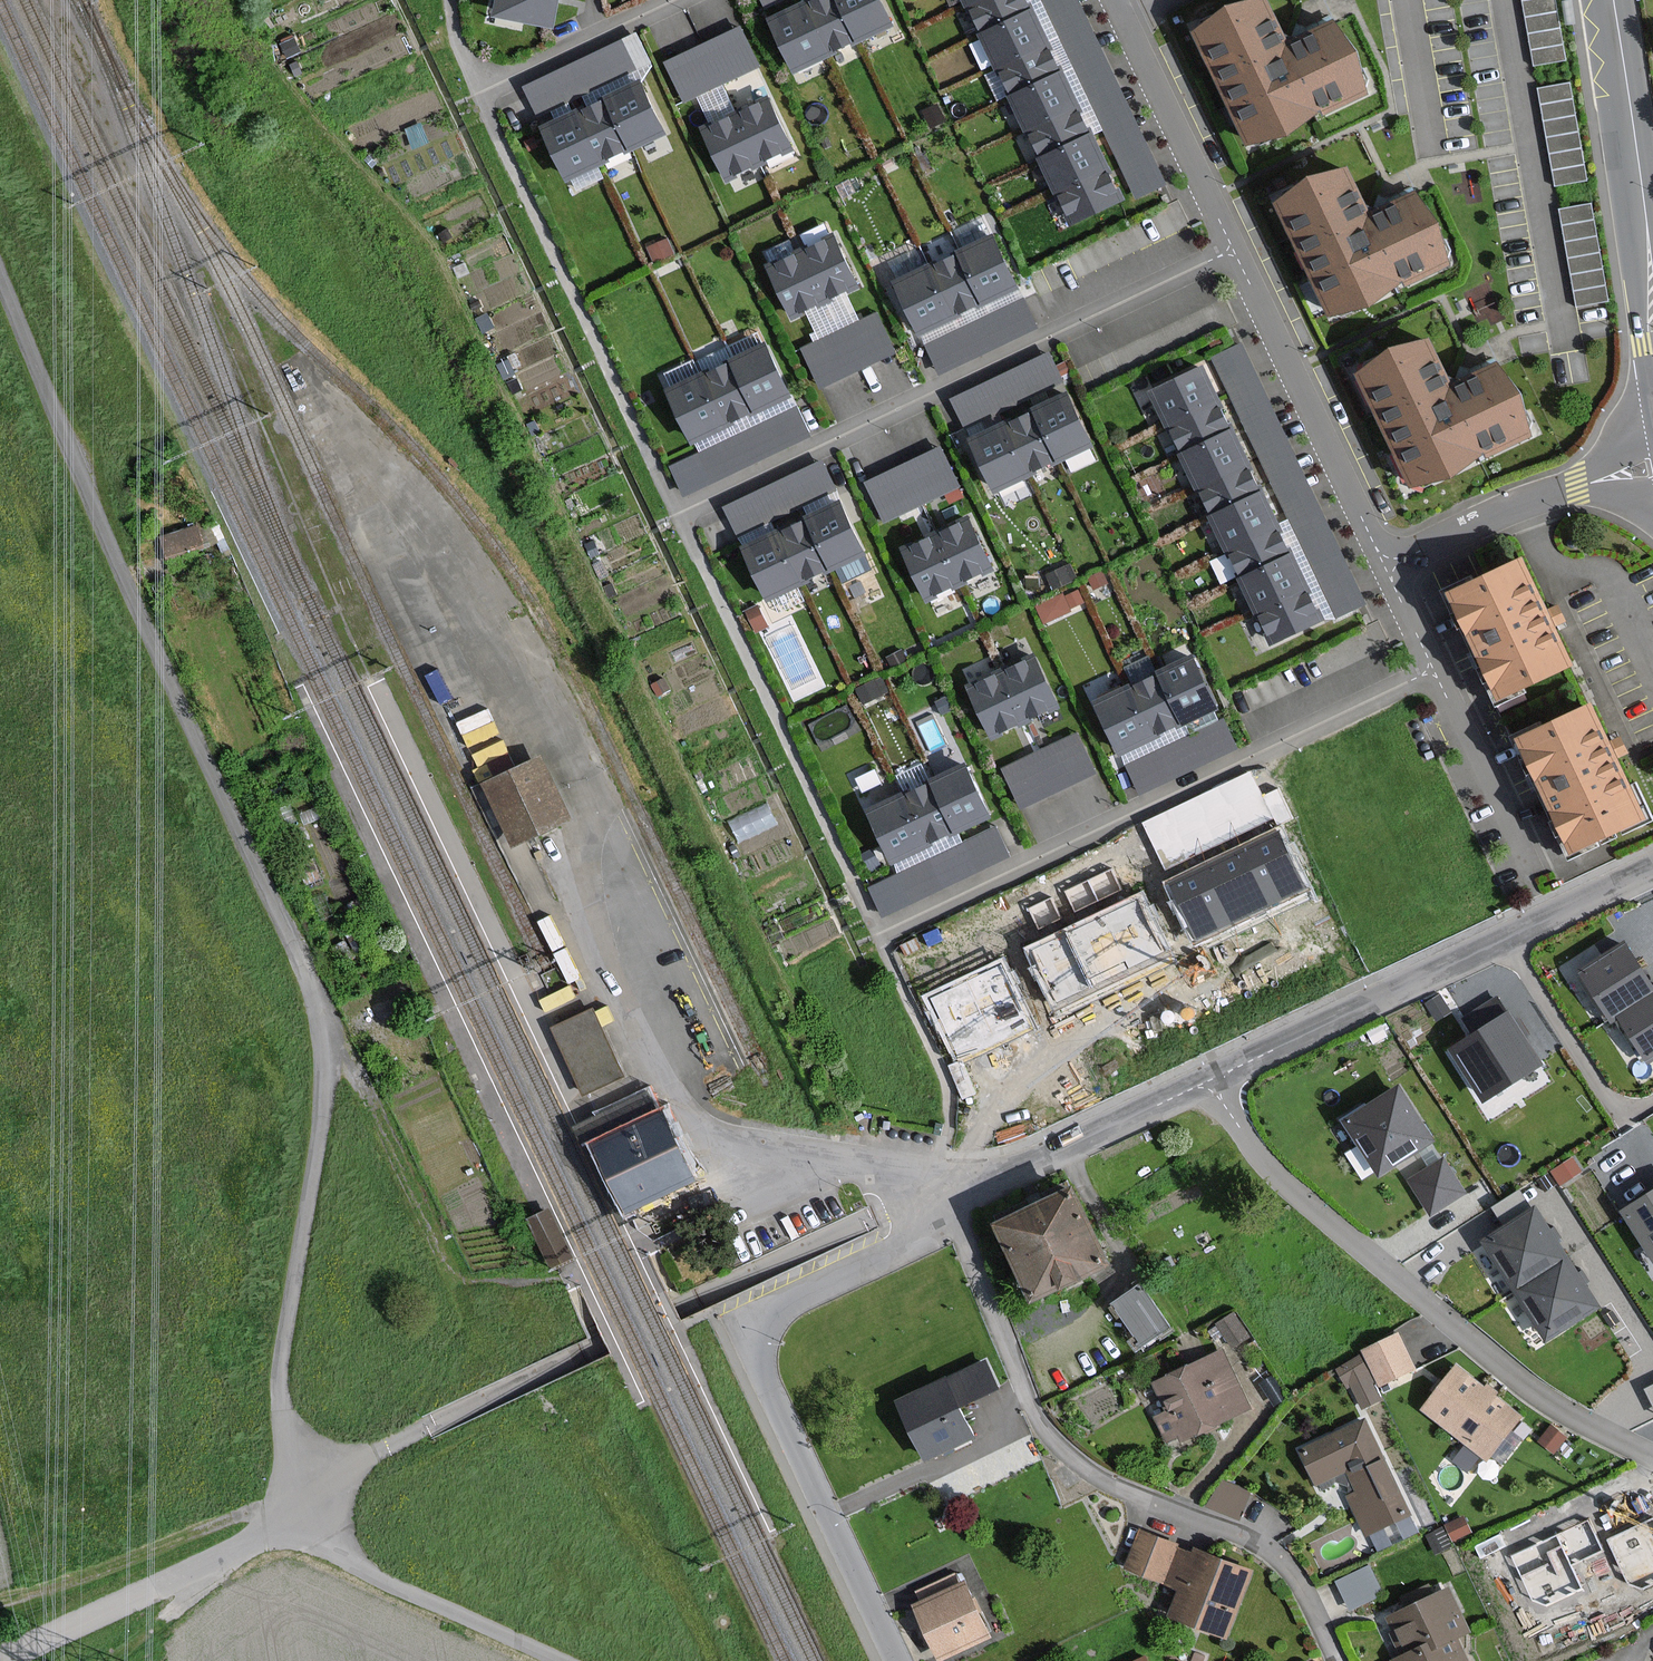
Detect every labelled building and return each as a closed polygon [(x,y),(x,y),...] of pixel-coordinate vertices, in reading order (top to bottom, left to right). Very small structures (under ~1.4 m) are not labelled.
[(492,16),(551,29),(557,0),(495,0),(492,16)] [(792,69),(827,53),(853,41),(893,22),(883,0),(814,0),(804,5),(795,9),(769,21),(792,69)] [(979,33),(1009,95),(1039,157),(1070,223),(1120,199),(1113,184),(1106,168),(1100,157),(1094,145),(1089,133),(1082,119),(1077,108),(1071,96),(1065,82),(1059,71),(1053,59),(1047,46),(1041,34),(1035,22),(1029,9),(1025,0),(964,0),(979,33)] [(1076,0),(1041,0),(1134,198),(1163,184),(1076,0)] [(1261,0),(1254,0),(1194,30),(1251,145),(1365,89),(1334,25),(1297,43),(1286,49),(1261,0)] [(1554,0),(1525,0),(1535,63),(1564,59),(1554,0)] [(756,67),(739,29),(666,62),(683,100),(756,67)] [(648,64),(634,34),(523,87),(537,116),(648,64)] [(542,130),(565,178),(599,162),(627,149),(666,130),(642,82),(629,88),(603,100),(592,106),(576,113),(565,118),(542,130)] [(1584,179),(1569,84),(1541,89),(1556,184),(1584,179)] [(717,124),(704,130),(725,177),(792,146),(771,99),(758,106),(744,112),(731,118),(717,124)] [(939,102),(924,109),(933,127),(948,120),(939,102)] [(535,135),(526,139),(530,150),(540,146),(535,135)] [(1366,221),(1343,173),(1280,203),(1331,313),(1445,261),(1416,198),(1376,216),(1366,221)] [(1605,301),(1590,206),(1562,211),(1577,305),(1605,301)] [(671,236),(649,245),(656,261),(677,252),(671,236)] [(857,284),(835,238),(769,270),(791,315),(804,309),(817,303),(831,296),(844,290),(857,284)] [(993,238),(957,255),(929,267),(895,283),(917,330),(933,323),(949,315),(951,314),(966,307),(979,301),(982,300),(998,292),(1015,285),(993,238)] [(1036,326),(1022,299),(927,345),(940,373),(1036,326)] [(894,352),(877,315),(804,349),(821,386),(894,352)] [(1451,391),(1427,341),(1360,372),(1412,484),(1525,431),(1496,370),(1458,388),(1451,391)] [(766,346),(729,364),(702,376),(668,392),(690,441),(707,433),(723,425),(725,424),(739,418),(752,412),(756,410),(772,402),(788,394),(766,346)] [(1363,602),(1241,347),(1215,360),(1336,615),(1363,602)] [(1060,383),(1047,356),(953,399),(966,427),(1060,383)] [(1180,451),(1210,514),(1240,577),(1272,643),(1319,621),(1316,614),(1301,583),(1288,555),(1286,550),(1271,520),(1258,492),(1256,488),(1241,456),(1228,429),(1224,421),(1211,393),(1200,369),(1152,391),(1180,451)] [(1024,473),(1026,472),(1053,459),(1057,457),(1090,442),(1067,394),(1046,404),(1030,411),(1015,418),(1003,424),(985,433),(969,440),(992,488),(1024,473)] [(808,435),(795,408),(671,467),(684,494),(808,435)] [(956,486),(939,450),(867,484),(884,520),(956,486)] [(833,489),(820,461),(725,508),(739,535),(833,489)] [(798,581),(799,581),(826,568),(830,566),(863,551),(840,502),(821,511),(804,520),(789,527),(776,532),(758,541),(742,549),(765,597),(798,581)] [(992,565),(970,520),(950,529),(920,543),(903,551),(925,597),(992,565)] [(1569,664),(1520,560),(1448,594),(1498,698),(1569,664)] [(1072,562),(1047,573),(1054,588),(1079,577),(1072,562)] [(1104,570),(1089,577),(1095,589),(1110,582),(1104,570)] [(761,603),(747,609),(757,632),(771,626),(761,603)] [(905,647),(888,655),(893,667),(910,659),(905,647)] [(1214,705),(1192,657),(1155,675),(1128,687),(1094,703),(1117,752),(1133,744),(1149,736),(1151,735),(1166,729),(1178,723),(1182,721),(1198,713),(1214,705)] [(1057,705),(1035,658),(969,689),(991,736),(1004,729),(1041,712),(1057,705)] [(884,675),(857,687),(865,703),(891,691),(884,675)] [(950,694),(937,700),(944,715),(957,709),(950,694)] [(1570,851),(1642,818),(1590,706),(1518,739),(1570,851)] [(1237,747),(1224,719),(1127,766),(1141,794),(1237,747)] [(1093,772),(1075,735),(1004,770),(1022,807),(1093,772)] [(493,783),(520,838),(572,813),(545,758),(493,783)] [(965,766),(929,783),(902,796),(867,812),(890,860),(907,853),(923,845),(925,844),(939,837),(952,831),(956,829),(972,822),(988,814),(965,766)] [(1008,855),(994,828),(870,888),(884,915),(1008,855)] [(1304,887),(1278,832),(1168,885),(1194,939),(1304,887)] [(1611,1021),(1618,1016),(1648,1061),(1652,1058),(1652,994),(1623,947),(1581,974),(1611,1021)] [(1448,1011),(1439,996),(1427,1003),(1436,1018),(1448,1011)] [(597,1011),(559,1027),(587,1094),(626,1077),(597,1011)] [(1522,1038),(1506,1014),(1453,1049),(1484,1099),(1539,1064),(1522,1038)] [(1432,1140),(1399,1087),(1346,1120),(1379,1173),(1432,1140)] [(593,1143),(625,1211),(696,1176),(674,1131),(664,1109),(593,1143)] [(1464,1193),(1443,1160),(1410,1181),(1431,1214),(1464,1193)] [(1103,1268),(1065,1190),(1035,1204),(995,1224),(1032,1302),(1103,1268)] [(1624,1210),(1652,1256),(1652,1191),(1624,1210)] [(540,1254),(564,1245),(548,1202),(524,1212),(540,1254)] [(1548,1339),(1598,1306),(1566,1257),(1534,1208),(1483,1241),(1515,1290),(1548,1339)] [(1168,1327),(1139,1286),(1113,1304),(1143,1345),(1168,1327)] [(1248,1336),(1233,1314),(1218,1325),(1233,1346),(1248,1336)] [(1413,1369),(1396,1335),(1365,1350),(1367,1355),(1381,1384),(1413,1369)] [(1249,1407),(1221,1351),(1154,1384),(1168,1413),(1157,1418),(1167,1440),(1179,1434),(1182,1440),(1213,1425),(1249,1407)] [(1351,1383),(1363,1406),(1379,1398),(1359,1359),(1339,1369),(1347,1385),(1351,1383)] [(995,1387),(983,1361),(942,1380),(898,1401),(925,1457),(959,1441),(969,1436),(954,1406),(995,1387)] [(1489,1392),(1457,1367),(1424,1409),(1486,1458),(1519,1416),(1489,1392)] [(1652,1401),(1652,1378),(1645,1382),(1652,1401)] [(1310,1472),(1316,1484),(1347,1470),(1348,1471),(1358,1491),(1348,1496),(1366,1534),(1409,1514),(1364,1419),(1300,1449),(1303,1457),(1310,1472)] [(1243,1512),(1251,1484),(1218,1474),(1210,1503),(1243,1512)] [(1631,1492),(1597,1508),(1635,1590),(1652,1582),(1652,1537),(1652,1538),(1631,1492)] [(1195,1549),(1194,1554),(1177,1547),(1141,1533),(1126,1569),(1162,1583),(1180,1590),(1170,1616),(1223,1637),(1250,1571),(1195,1549)] [(1368,1567),(1337,1582),(1350,1608),(1381,1593),(1368,1567)] [(986,1637),(962,1585),(916,1606),(940,1658),(986,1637)] [(1453,1638),(1467,1631),(1447,1591),(1388,1619),(1405,1655),(1393,1660),(1464,1660),(1453,1638)]
